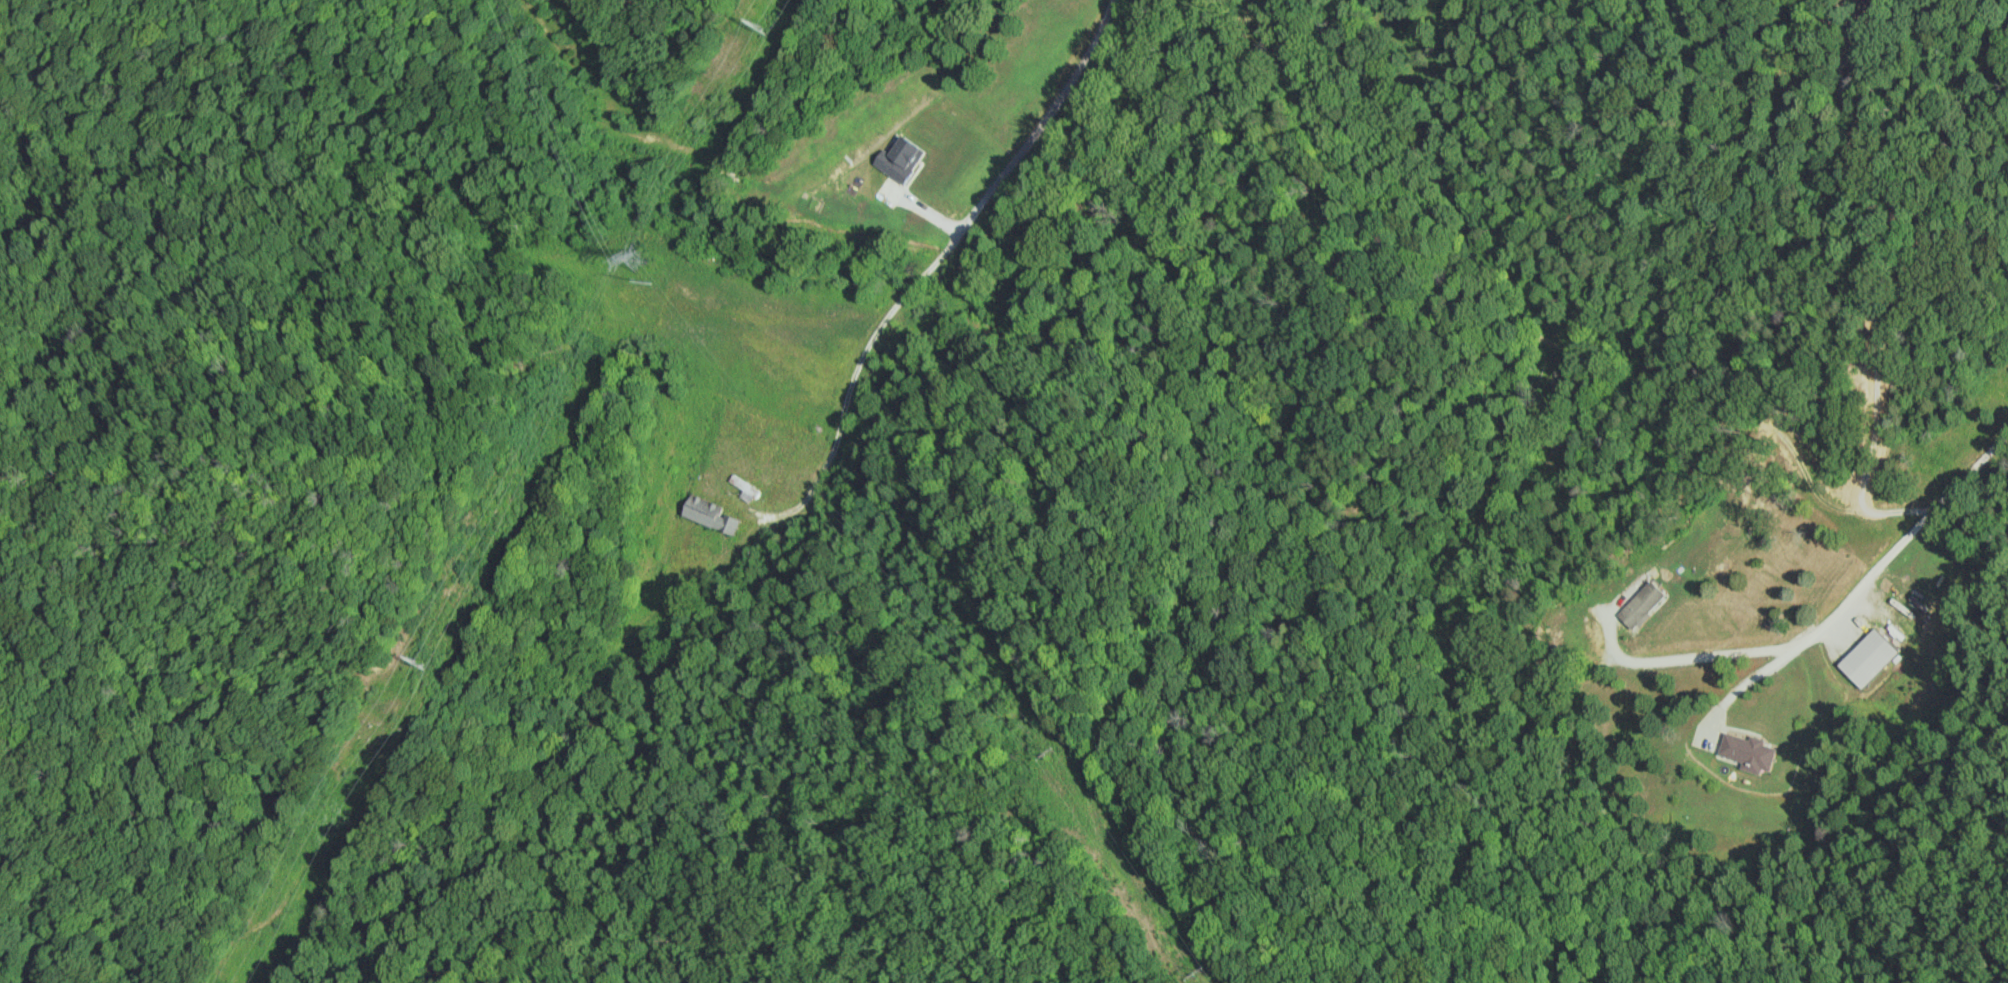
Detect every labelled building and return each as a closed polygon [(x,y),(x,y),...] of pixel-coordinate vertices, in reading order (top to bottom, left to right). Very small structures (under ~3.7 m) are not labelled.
[(730,483),(757,497),(760,491),(733,477),(730,483)] [(679,514),(735,539),(743,519),(687,494),(679,514)] [(1862,689),(1899,653),(1874,628),(1838,664),(1862,689)] [(1728,737),(1722,760),(1732,763),(1729,772),(1769,783),(1778,751),(1728,737)]
